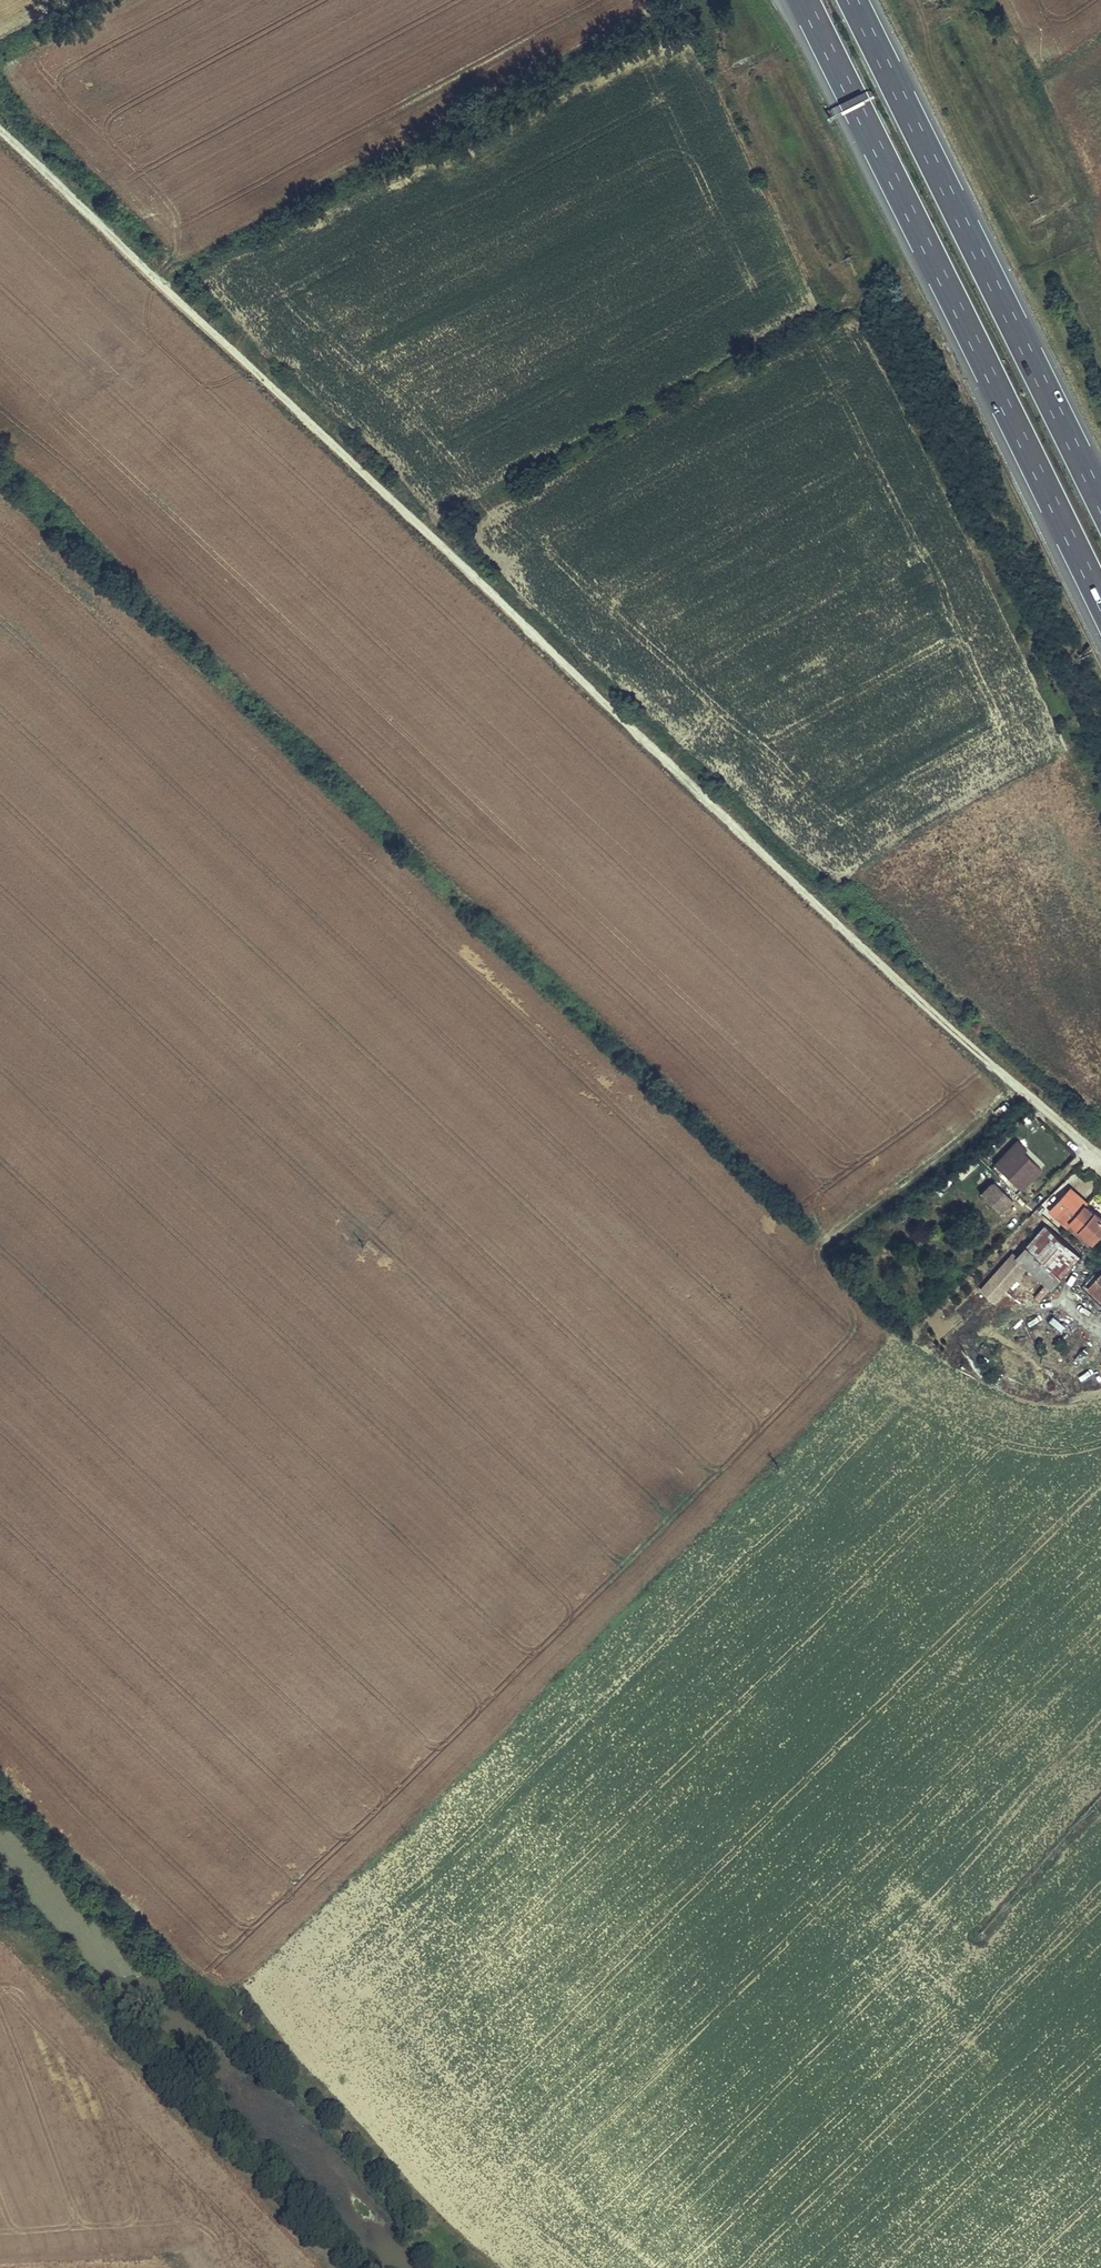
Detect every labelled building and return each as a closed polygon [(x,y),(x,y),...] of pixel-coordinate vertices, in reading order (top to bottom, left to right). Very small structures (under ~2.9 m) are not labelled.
[(996,1208),(1000,1211),(1041,1167),(1022,1150),(1025,1147),(1017,1139),(993,1164),(1002,1171),(981,1193),(996,1208)] [(938,1201),(971,1233),(996,1208),(981,1193),(962,1175),(938,1201)] [(1074,1200),(1082,1207),(1085,1204),(1088,1201),(1071,1186),(1065,1193),(1074,1200)] [(1100,1230),(1100,1216),(1094,1210),(1094,1211),(1085,1204),(1082,1207),(1074,1200),(1065,1193),(1051,1210),(1068,1225),(1071,1220),(1093,1239),(1100,1230)] [(1090,1244),(1093,1239),(1071,1220),(1068,1225),(1090,1244)] [(1019,1257),(1052,1287),(1080,1255),(1047,1225),(1019,1257)] [(1039,1300),(1049,1287),(1043,1282),(1033,1295),(1039,1300)] [(1060,1331),(1066,1324),(1052,1314),(1047,1321),(1060,1331)]
